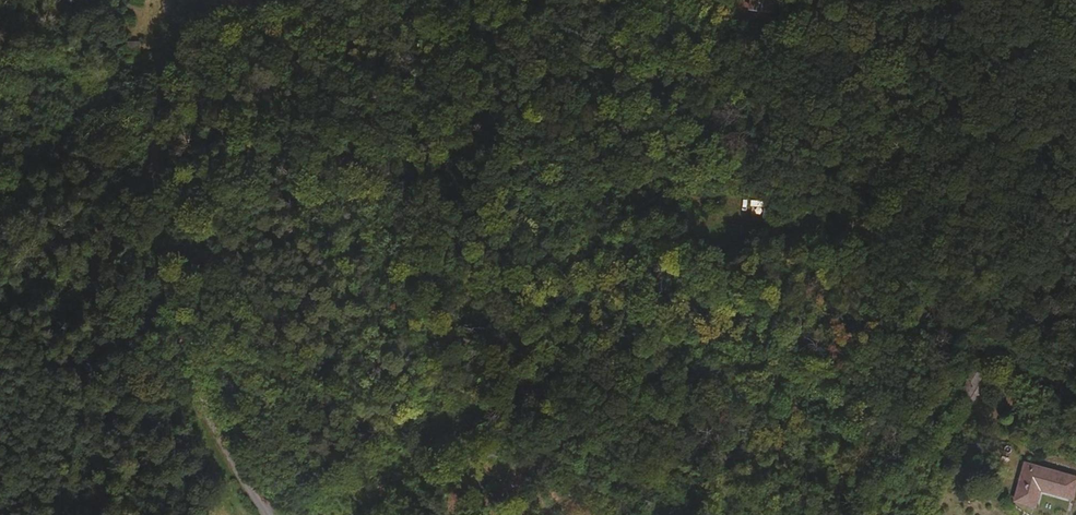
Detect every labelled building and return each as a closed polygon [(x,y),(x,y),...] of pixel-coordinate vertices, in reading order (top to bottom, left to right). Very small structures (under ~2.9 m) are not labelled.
[(242,0),(232,0),(231,7),(241,8),(242,0)] [(778,13),(779,3),(765,1),(764,11),(778,13)] [(146,52),(145,36),(129,36),(129,52),(146,52)] [(676,218),(677,201),(662,200),(662,217),(676,218)] [(981,389),(990,373),(980,365),(969,382),(981,389)] [(1070,496),(1075,475),(1023,460),(1013,498),(1032,503),(1037,487),(1070,496)]
